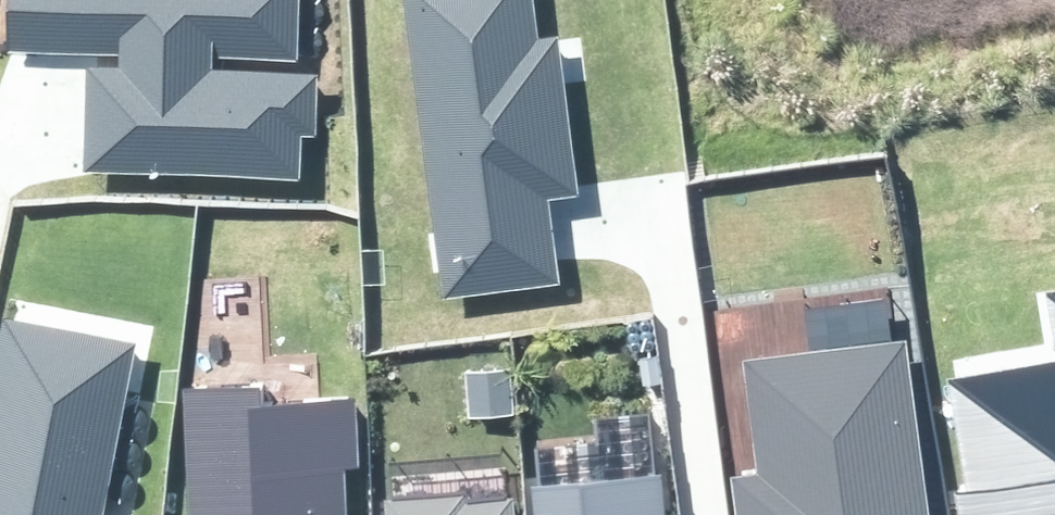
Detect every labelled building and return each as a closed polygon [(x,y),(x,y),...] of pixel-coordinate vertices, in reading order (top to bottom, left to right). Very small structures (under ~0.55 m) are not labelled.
[(81,172),(300,179),(301,136),(315,137),(317,74),(210,71),(210,55),(295,58),(297,0),(7,0),(5,55),(116,58),(116,67),(84,66),(82,116),(81,172)] [(559,284),(551,227),(548,199),(578,195),(557,36),(538,39),(533,0),(403,0),(442,299),(559,284)] [(1041,293),(1052,360),(940,379),(958,484),(950,485),(955,514),(1054,514),(1054,290),(1041,293)] [(136,345),(2,319),(0,329),(0,514),(102,514),(136,345)] [(908,337),(741,359),(756,474),(731,478),(736,514),(931,514),(908,337)] [(340,465),(357,464),(354,398),(268,403),(267,380),(179,385),(186,514),(343,514),(340,465)] [(661,472),(529,484),(532,514),(665,514),(661,472)] [(513,498),(467,502),(466,495),(385,502),(386,514),(514,514),(513,498)]
